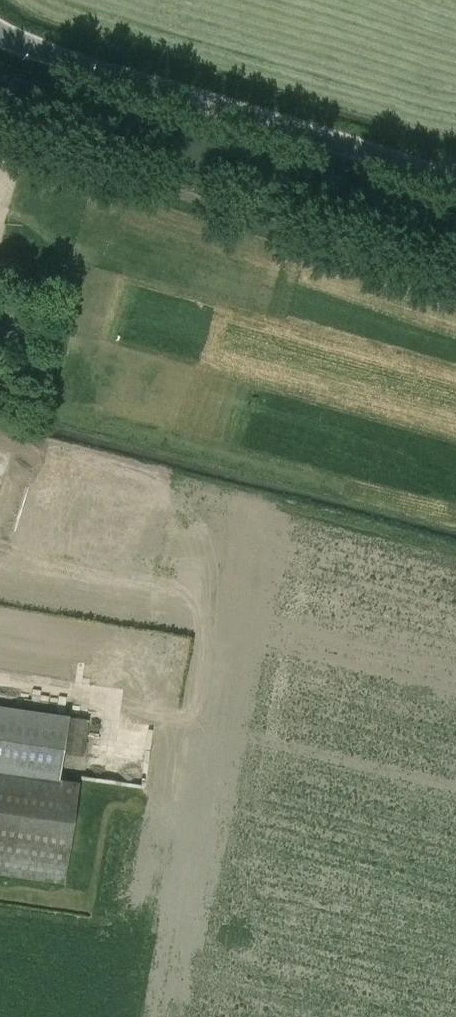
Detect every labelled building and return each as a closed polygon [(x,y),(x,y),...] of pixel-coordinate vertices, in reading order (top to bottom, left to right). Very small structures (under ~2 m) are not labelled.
[(63,885),(77,785),(58,782),(67,718),(0,708),(0,877),(63,885)]
